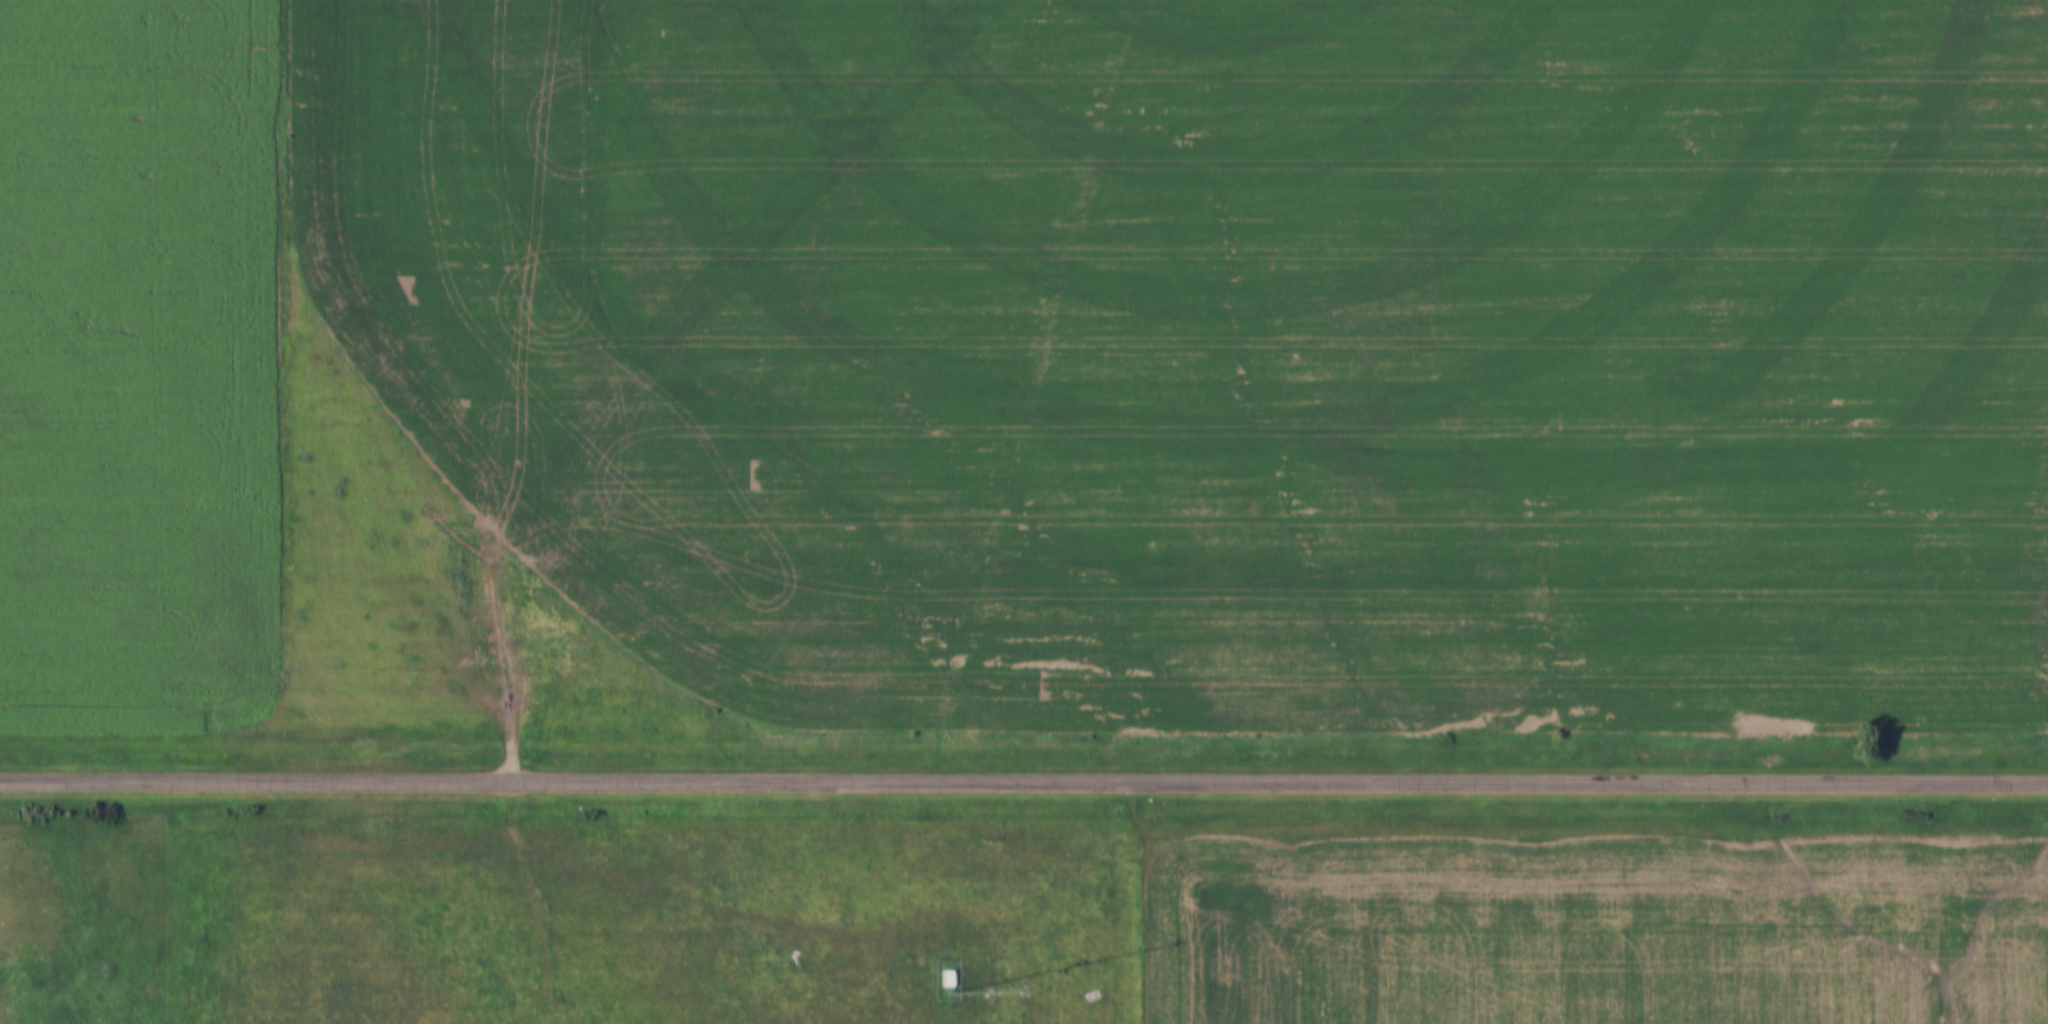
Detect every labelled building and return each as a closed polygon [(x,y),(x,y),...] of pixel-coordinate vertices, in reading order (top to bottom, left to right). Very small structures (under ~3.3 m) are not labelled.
[(939,987),(947,986),(946,970),(938,971),(939,987)]
